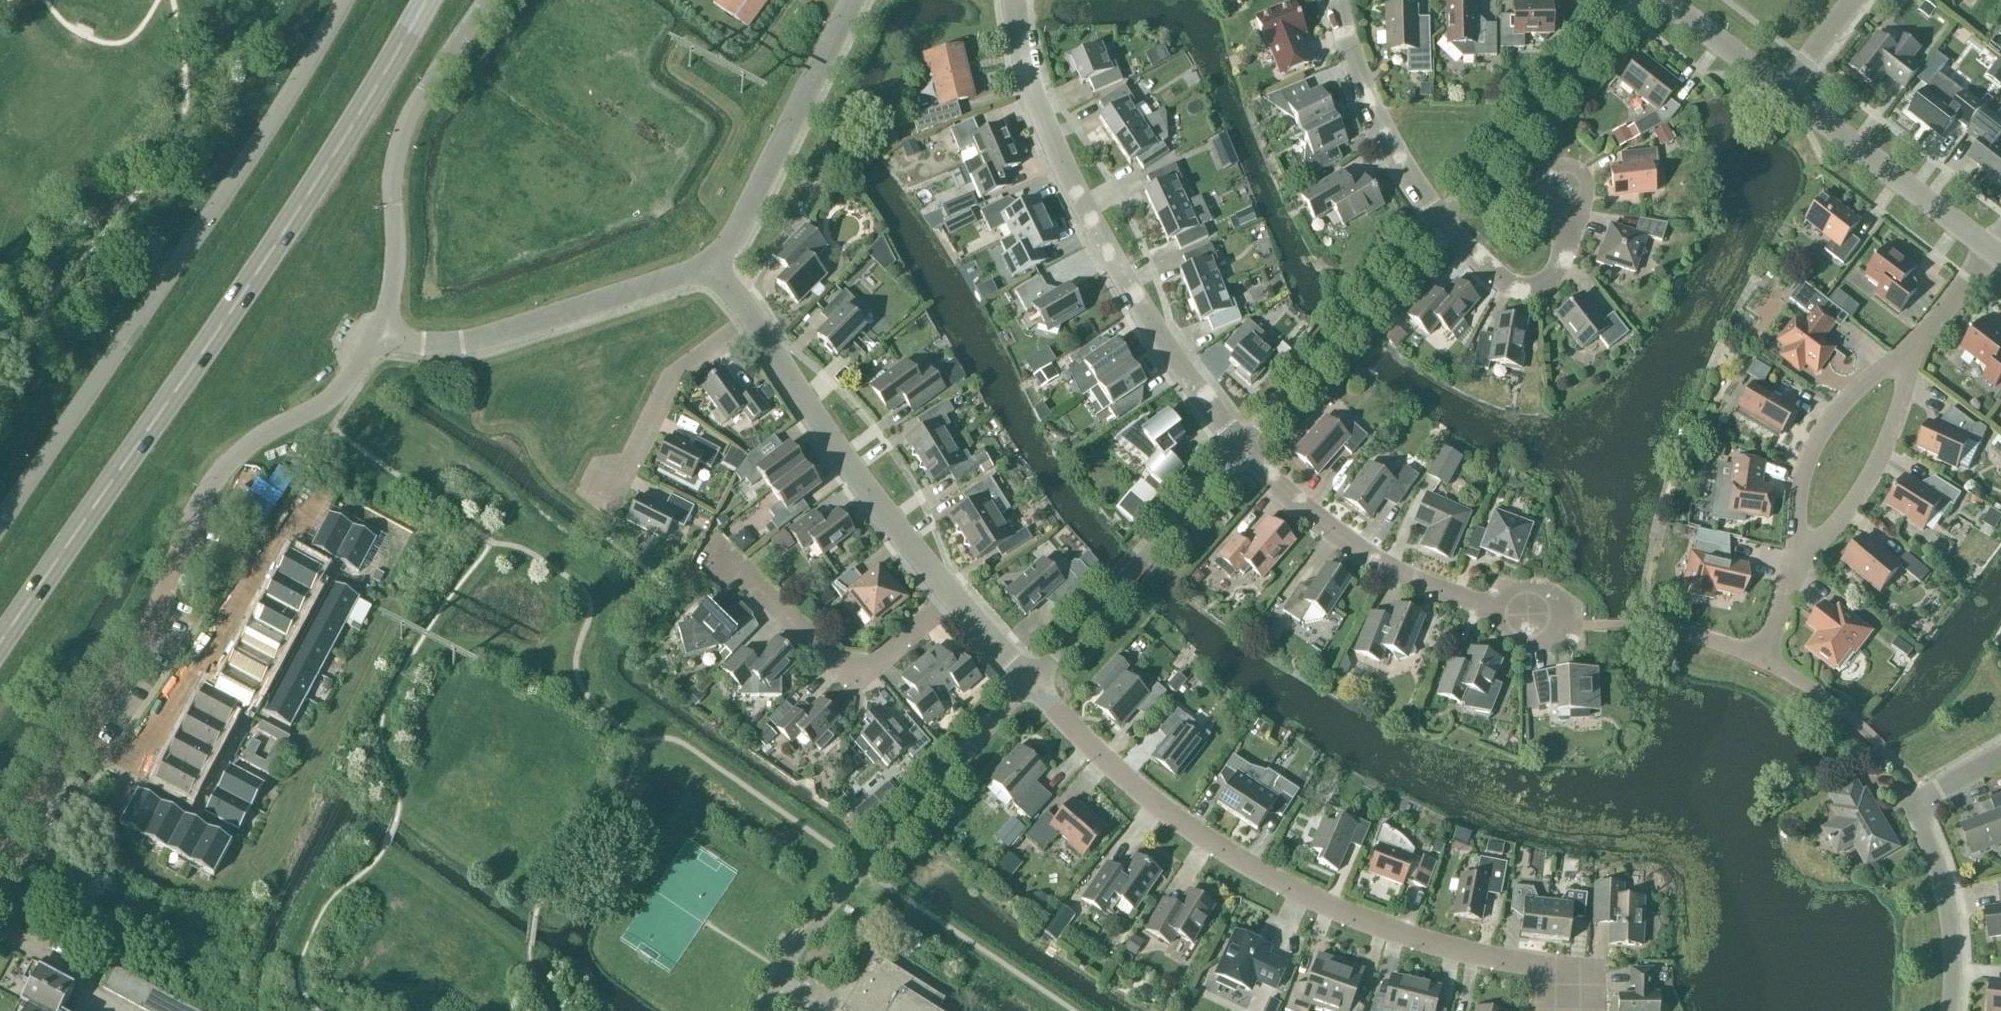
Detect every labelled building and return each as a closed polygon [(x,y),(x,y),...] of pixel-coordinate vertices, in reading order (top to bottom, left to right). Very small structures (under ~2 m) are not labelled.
[(769,0),(736,0),(726,13),(747,29),(769,0)] [(1930,20),(1937,10),(1926,2),(1918,12),(1930,20)] [(1483,28),(1483,26),(1474,17),(1474,4),(1447,5),(1448,33),(1443,39),(1462,58),(1473,58),(1475,58),(1496,57),(1496,25),(1495,25),(1495,28),(1483,28)] [(1305,34),(1293,5),(1281,10),(1278,8),(1269,11),(1268,15),(1256,19),(1267,48),(1270,47),(1282,75),(1308,64),(1300,44),(1298,44),(1295,37),(1305,34)] [(1543,42),(1557,27),(1552,22),(1552,5),(1513,5),(1514,17),(1500,17),(1500,49),(1524,49),(1524,34),(1525,34),(1529,30),(1543,42)] [(1401,9),(1401,6),(1385,7),(1386,52),(1407,51),(1407,75),(1431,74),(1430,62),(1429,27),(1417,27),(1417,9),(1401,9)] [(1894,47),(1878,34),(1852,68),(1877,87),(1886,75),(1905,90),(1922,68),(1912,61),(1921,50),(1903,36),(1894,47)] [(1107,62),(1101,48),(1112,43),(1111,42),(1084,54),(1083,50),(1065,57),(1072,75),(1077,74),(1082,86),(1089,83),(1094,94),(1122,82),(1113,60),(1107,62)] [(973,99),(961,49),(924,58),(927,71),(931,69),(940,107),(973,99)] [(1639,137),(1671,120),(1679,109),(1667,100),(1678,86),(1641,56),(1621,82),(1658,111),(1656,114),(1627,129),(1625,126),(1612,133),(1619,148),(1639,137)] [(2000,77),(2000,57),(1998,56),(1990,73),(2000,77)] [(1300,133),(1338,114),(1330,108),(1320,89),(1310,95),(1304,84),(1264,99),(1264,100),(1273,97),(1279,111),(1294,120),(1300,133)] [(1115,142),(1152,117),(1143,103),(1137,107),(1124,87),(1099,104),(1106,115),(1099,119),(1115,142)] [(1953,109),(1928,90),(1910,113),(1942,138),(1956,120),(1967,129),(1983,108),(1965,94),(1953,109)] [(1152,117),(1115,142),(1130,165),(1136,161),(1143,171),(1168,154),(1161,143),(1166,140),(1165,115),(1162,112),(1163,111),(1163,110),(1152,117)] [(1996,146),(2000,138),(2000,123),(1986,111),(1968,134),(1981,144),(1970,159),(2000,183),(2000,182),(2000,150),(1996,146)] [(1338,114),(1300,133),(1306,145),(1305,163),(1312,177),(1304,181),(1305,182),(1342,159),(1336,148),(1347,143),(1338,124),(1338,114)] [(978,159),(1011,146),(1003,125),(979,135),(973,121),(950,131),(959,152),(973,147),(978,159)] [(1660,148),(1674,141),(1666,126),(1652,133),(1660,148)] [(1208,137),(1221,168),(1240,160),(1227,129),(1208,137)] [(1011,146),(978,159),(984,172),(970,178),(979,200),(1002,190),(996,176),(1020,166),(1011,146)] [(1614,198),(1655,193),(1652,167),(1658,166),(1656,150),(1620,154),(1622,170),(1610,171),(1614,198)] [(1156,218),(1186,204),(1179,189),(1184,187),(1174,165),(1147,178),(1152,190),(1144,193),(1156,218)] [(1343,191),(1334,178),(1301,197),(1315,221),(1333,211),(1343,227),(1365,213),(1367,217),(1383,207),(1373,191),(1371,192),(1364,179),(1343,191)] [(1200,197),(1186,204),(1156,218),(1168,243),(1175,240),(1180,251),(1208,238),(1202,226),(1211,222),(1200,197)] [(1013,237),(1047,221),(1036,199),(1013,210),(1008,199),(980,213),(990,233),(1007,225),(1013,237)] [(1857,224),(1825,199),(1804,226),(1805,227),(1810,221),(1834,240),(1825,251),(1844,266),(1861,243),(1850,235),(1860,222),(1859,221),(1857,224)] [(1661,243),(1667,225),(1639,220),(1635,234),(1611,226),(1603,248),(1601,247),(1595,264),(1612,269),(1612,266),(1635,274),(1647,238),(1661,243)] [(1047,221),(1013,237),(1000,244),(1010,266),(1007,267),(1012,278),(1040,265),(1035,254),(1057,243),(1047,221)] [(798,305),(826,276),(812,262),(826,248),(805,227),(774,258),(788,272),(776,283),(798,305)] [(882,236),(868,247),(885,268),(899,256),(882,236)] [(1190,298),(1220,285),(1215,270),(1220,268),(1211,246),(1183,258),(1187,269),(1180,272),(1190,298)] [(1907,281),(1916,270),(1889,248),(1868,276),(1883,288),(1877,296),(1900,314),(1918,290),(1907,281)] [(1057,293),(1047,290),(1040,278),(1015,293),(1026,312),(1033,308),(1040,318),(1038,326),(1059,332),(1061,324),(1083,312),(1068,286),(1057,293)] [(1461,322),(1478,302),(1455,282),(1437,303),(1426,293),(1406,316),(1428,336),(1439,324),(1457,340),(1468,328),(1461,322)] [(1848,318),(1802,282),(1801,283),(1805,286),(1797,296),(1817,311),(1804,328),(1795,321),(1779,341),(1788,348),(1781,357),(1798,370),(1805,361),(1812,367),(1811,368),(1817,372),(1828,358),(1827,357),(1832,351),(1844,361),(1845,360),(1820,341),(1841,314),(1847,319),(1848,318)] [(1220,285),(1190,298),(1200,324),(1208,321),(1212,332),(1241,321),(1232,299),(1227,301),(1220,285)] [(836,356),(865,328),(852,316),(861,307),(845,291),(823,313),(833,322),(817,337),(836,356)] [(1602,323),(1582,297),(1556,316),(1582,350),(1598,338),(1608,350),(1628,335),(1613,315),(1602,323)] [(1521,356),(1526,325),(1497,320),(1493,341),(1479,339),(1473,368),(1488,371),(1489,363),(1505,366),(1505,368),(1520,371),(1523,356),(1521,356)] [(1271,355),(1259,344),(1265,337),(1248,321),(1225,347),(1234,355),(1229,361),(1238,370),(1236,373),(1250,386),(1263,372),(1260,369),(1279,347),(1279,346),(1271,355)] [(2000,379),(2000,334),(1984,321),(1962,348),(1990,370),(1983,378),(1995,387),(2000,379)] [(1396,342),(1406,333),(1396,323),(1386,332),(1396,342)] [(1082,397),(1098,387),(1131,364),(1116,343),(1107,349),(1100,339),(1069,360),(1076,371),(1072,374),(1082,397)] [(917,378),(905,362),(886,376),(882,371),(868,382),(891,412),(905,402),(912,413),(944,390),(928,369),(917,378)] [(1762,386),(1770,371),(1753,362),(1745,376),(1762,386)] [(1131,364),(1098,387),(1111,407),(1108,409),(1116,421),(1143,403),(1136,392),(1145,386),(1131,364)] [(1041,390),(1060,378),(1051,365),(1033,377),(1041,390)] [(745,399),(724,370),(694,392),(694,393),(701,388),(718,411),(712,415),(712,418),(718,427),(721,427),(742,411),(751,424),(768,411),(754,392),(745,399)] [(1780,436),(1795,410),(1751,385),(1736,411),(1780,436)] [(919,463),(949,444),(941,431),(950,426),(945,418),(953,413),(947,403),(922,418),(927,428),(906,441),(919,463)] [(1969,436),(1976,426),(1952,408),(1945,418),(1947,420),(1943,428),(1929,422),(1918,448),(1940,458),(1938,461),(1956,469),(1958,466),(1970,441),(1967,439),(1969,436)] [(1154,425),(1139,413),(1140,412),(1139,411),(1114,441),(1115,442),(1119,437),(1150,464),(1145,470),(1165,488),(1182,469),(1167,457),(1175,451),(1174,448),(1183,441),(1178,435),(1181,434),(1167,415),(1154,425)] [(1342,434),(1324,418),(1293,453),(1318,475),(1342,448),(1351,456),(1367,437),(1351,423),(1342,434)] [(691,450),(669,439),(657,462),(691,479),(699,463),(711,469),(720,451),(697,439),(691,450)] [(949,444),(919,463),(932,484),(954,471),(959,480),(989,462),(983,452),(971,460),(966,452),(958,457),(949,444)] [(771,491),(804,467),(789,447),(767,463),(757,450),(748,457),(736,476),(741,483),(745,480),(751,487),(762,479),(771,491)] [(1447,488),(1463,459),(1441,447),(1425,476),(1447,488)] [(1733,460),(1730,482),(1721,481),(1716,520),(1743,523),(1744,517),(1767,520),(1772,488),(1761,487),(1764,464),(1733,460)] [(1393,484),(1368,466),(1344,499),(1370,517),(1386,495),(1398,504),(1419,477),(1406,467),(1393,484)] [(804,467),(771,491),(780,504),(769,512),(774,519),(770,522),(777,532),(803,513),(797,503),(819,487),(804,467)] [(1927,489),(1906,476),(1888,505),(1910,520),(1909,522),(1923,531),(1936,511),(1944,517),(1951,505),(1954,507),(1962,495),(1935,477),(1927,489)] [(963,540),(997,518),(1010,510),(990,478),(967,493),(973,504),(950,518),(963,540)] [(1140,481),(1115,509),(1132,525),(1158,497),(1140,481)] [(684,529),(694,508),(671,496),(665,509),(640,496),(627,522),(663,540),(672,523),(684,529)] [(1448,559),(1467,515),(1427,497),(1418,517),(1434,525),(1423,548),(1448,559)] [(2000,522),(2000,515),(1991,509),(1982,523),(1995,531),(2000,522)] [(853,533),(838,512),(816,529),(808,518),(789,532),(802,550),(812,543),(822,556),(853,533)] [(1225,528),(1233,520),(1225,512),(1217,520),(1225,528)] [(1518,564),(1532,527),(1494,512),(1487,533),(1476,528),(1464,557),(1476,562),(1481,550),(1518,564)] [(335,560),(353,528),(329,515),(311,548),(335,560)] [(997,518),(963,540),(976,561),(1000,546),(1006,556),(1031,540),(1025,530),(1011,539),(997,518)] [(1261,578),(1290,545),(1266,524),(1246,547),(1236,539),(1219,559),(1235,573),(1244,563),(1261,578)] [(353,528),(335,560),(359,573),(376,540),(353,528)] [(781,555),(795,545),(784,530),(770,541),(781,555)] [(1899,564),(1865,536),(1844,561),(1880,592),(1901,567),(1921,584),(1930,573),(1907,554),(1899,564)] [(1720,561),(1723,548),(1695,541),(1692,555),(1683,593),(1696,600),(1711,599),(1713,592),(1730,596),(1730,594),(1740,596),(1747,582),(1747,567),(1720,561)] [(248,712),(323,572),(290,554),(215,694),(206,689),(155,784),(187,801),(238,707),(248,712)] [(1062,610),(1092,577),(1077,560),(1057,578),(1042,561),(1008,591),(1029,614),(1049,596),(1062,610)] [(1327,618),(1351,581),(1326,565),(1309,591),(1300,585),(1282,612),(1300,624),(1311,607),(1327,618)] [(893,586),(879,569),(863,582),(853,569),(831,587),(841,599),(849,593),(873,622),(890,608),(892,610),(906,599),(895,585),(893,586)] [(318,611),(345,625),(359,599),(332,584),(318,611)] [(823,607),(834,597),(826,588),(815,597),(823,607)] [(725,621),(707,603),(691,620),(692,621),(690,623),(677,627),(684,648),(686,657),(716,648),(718,646),(721,649),(723,647),(731,655),(758,628),(752,617),(753,617),(740,605),(725,621)] [(1836,612),(1825,604),(1809,625),(1820,633),(1808,649),(1836,670),(1851,651),(1855,654),(1872,633),(1840,608),(1836,612)] [(1422,621),(1393,609),(1388,621),(1371,614),(1355,653),(1379,663),(1384,650),(1392,653),(1396,662),(1416,654),(1412,645),(1422,621)] [(332,651),(345,625),(318,611),(304,636),(332,651)] [(318,676),(332,651),(304,636),(291,661),(318,676)] [(798,661),(775,639),(754,661),(742,650),(722,670),(742,689),(754,677),(758,681),(758,697),(781,697),(781,679),(798,661)] [(919,663),(945,695),(955,686),(962,694),(980,679),(960,656),(959,656),(962,660),(954,667),(937,648),(919,663)] [(1493,683),(1501,662),(1470,649),(1460,675),(1447,670),(1437,696),(1463,706),(1463,711),(1464,712),(1464,710),(1491,714),(1502,686),(1493,683)] [(304,702),(318,676),(291,661),(277,687),(304,702)] [(1147,696),(1124,676),(1122,674),(1125,670),(1115,662),(1096,683),(1108,693),(1097,706),(1120,727),(1139,706),(1148,714),(1166,693),(1157,685),(1147,696)] [(935,703),(945,695),(919,663),(901,679),(918,698),(910,705),(907,702),(906,702),(926,726),(942,712),(935,703)] [(1572,673),(1571,668),(1572,668),(1572,667),(1556,670),(1556,671),(1557,671),(1558,674),(1557,674),(1558,682),(1548,682),(1546,673),(1547,673),(1547,672),(1532,675),(1539,709),(1549,707),(1549,711),(1558,711),(1558,712),(1571,712),(1571,719),(1587,718),(1586,711),(1597,711),(1595,672),(1572,673)] [(291,728),(304,702),(277,687),(263,713),(291,728)] [(839,719),(820,701),(809,712),(804,706),(799,706),(794,711),(785,703),(768,721),(776,729),(790,743),(800,734),(812,746),(813,745),(820,752),(833,738),(826,731),(839,719)] [(901,732),(880,708),(865,721),(871,728),(861,738),(881,761),(892,751),(898,759),(906,752),(913,759),(930,744),(912,723),(901,732)] [(1177,778),(1203,746),(1179,727),(1186,717),(1176,710),(1161,729),(1170,736),(1153,758),(1177,778)] [(269,776),(290,738),(262,722),(257,731),(277,741),(265,763),(254,757),(261,745),(252,740),(241,761),(269,776)] [(765,749),(777,736),(765,725),(753,737),(765,749)] [(1030,821),(1051,799),(1033,782),(1044,771),(1020,749),(990,782),(1013,803),(1011,804),(1030,821)] [(1249,767),(1233,756),(1219,777),(1230,785),(1217,805),(1237,818),(1257,787),(1267,772),(1249,767)] [(218,790),(251,808),(263,784),(231,766),(218,790)] [(1257,787),(1237,818),(1257,832),(1271,811),(1281,818),(1295,797),(1299,792),(1267,771),(1267,772),(1257,787)] [(865,817),(895,787),(886,777),(856,808),(865,817)] [(1862,795),(1856,784),(1834,797),(1841,808),(1837,810),(1843,821),(1826,830),(1839,852),(1855,843),(1868,865),(1897,848),(1866,793),(1862,795)] [(238,832),(251,808),(218,790),(205,814),(238,832)] [(214,877),(231,844),(136,793),(119,825),(214,877)] [(2000,844),(2000,795),(1991,799),(1996,814),(1962,827),(1972,855),(2000,844)] [(1106,829),(1073,801),(1055,821),(1046,813),(1025,837),(1042,852),(1058,833),(1069,844),(1068,846),(1081,858),(1106,829)] [(1356,826),(1339,818),(1338,819),(1341,820),(1337,828),(1322,821),(1310,850),(1325,857),(1321,865),(1319,863),(1318,865),(1337,873),(1349,844),(1360,849),(1370,826),(1358,821),(1356,826)] [(1408,846),(1403,841),(1398,837),(1393,833),(1382,827),(1383,825),(1381,825),(1373,846),(1375,847),(1375,846),(1379,847),(1369,874),(1402,886),(1405,877),(1415,881),(1414,885),(1426,890),(1435,864),(1423,860),(1422,862),(1412,858),(1411,857),(1413,852),(1408,846)] [(1440,855),(1443,846),(1435,843),(1431,852),(1440,855)] [(1160,874),(1135,856),(1124,871),(1118,872),(1107,864),(1082,900),(1107,918),(1119,901),(1135,911),(1160,874)] [(1500,896),(1506,865),(1480,860),(1477,879),(1460,876),(1453,916),(1481,921),(1486,894),(1500,896)] [(1006,876),(1012,868),(1005,862),(988,881),(997,889),(1007,877),(1006,876)] [(1641,947),(1643,900),(1622,899),(1623,886),(1595,885),(1594,913),(1611,913),(1610,946),(1641,947)] [(2000,937),(2000,885),(1998,885),(2000,908),(1986,910),(1990,939),(2000,937)] [(1544,940),(1549,903),(1537,901),(1537,900),(1533,889),(1513,887),(1510,911),(1523,913),(1521,937),(1544,940)] [(1192,944),(1214,908),(1188,892),(1174,915),(1160,907),(1146,931),(1169,945),(1176,935),(1192,944)] [(1549,903),(1544,940),(1568,943),(1571,918),(1584,919),(1587,895),(1567,893),(1560,902),(1560,904),(1549,903)] [(1057,943),(1075,916),(1058,904),(1040,931),(1057,943)] [(1134,957),(1144,942),(1132,934),(1123,949),(1134,957)] [(1275,990),(1286,966),(1256,952),(1260,944),(1238,934),(1218,977),(1248,991),(1253,980),(1275,990)] [(1341,963),(1319,955),(1307,989),(1294,985),(1285,1010),(1309,1010),(1311,1006),(1324,1010),(1341,963)] [(945,1000),(875,957),(841,1010),(938,1010),(945,1000)] [(132,973),(137,964),(129,960),(124,968),(132,973)] [(1324,1010),(1325,1010),(1363,1010),(1364,1009),(1351,1005),(1363,971),(1341,963),(1324,1010)] [(114,968),(103,989),(144,1010),(195,1010),(114,968)] [(74,988),(39,970),(20,1005),(28,1009),(26,1010),(62,1010),(74,988)] [(1653,970),(1631,970),(1631,989),(1635,989),(1635,996),(1618,996),(1618,1010),(1658,1010),(1658,994),(1653,994),(1653,970)] [(1415,984),(1391,978),(1385,1002),(1374,1000),(1371,1010),(1409,1010),(1415,984)] [(1992,981),(1989,1010),(2000,1010),(2000,982),(1992,981)] [(1416,984),(1410,1010),(1435,1010),(1440,990),(1416,984)]
